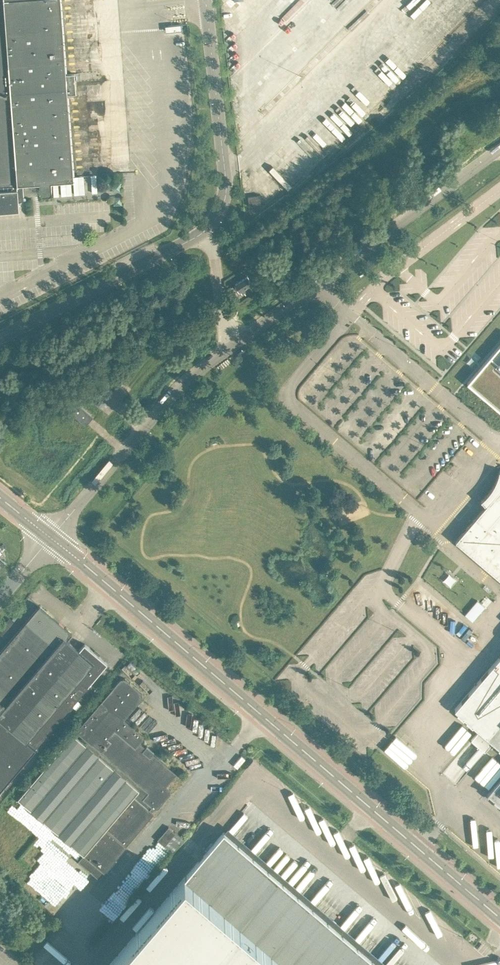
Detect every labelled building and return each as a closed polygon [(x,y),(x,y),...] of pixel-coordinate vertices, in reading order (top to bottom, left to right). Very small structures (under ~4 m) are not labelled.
[(142,177),(140,149),(152,148),(141,0),(0,0),(0,187),(142,177)] [(244,290),(246,293),(252,289),(249,284),(252,283),(247,276),(235,283),(240,290),(241,290),(242,292),(244,290)] [(467,381),(495,406),(499,410),(499,409),(499,410),(499,343),(467,381)] [(86,425),(93,416),(76,401),(68,410),(86,425)] [(499,470),(499,472),(498,476),(497,480),(495,482),(493,487),(491,489),(487,494),(485,496),(481,500),(486,505),(456,540),(499,578),(499,470)] [(476,599),(464,613),(472,620),(484,606),(476,599)] [(94,678),(107,662),(85,643),(79,649),(67,639),(72,633),(40,605),(0,651),(0,788),(35,748),(94,678)] [(454,708),(499,747),(499,654),(454,708)] [(143,734),(124,718),(143,696),(142,692),(125,678),(121,678),(78,728),(79,732),(85,738),(85,740),(87,741),(85,743),(73,733),(18,798),(31,809),(44,820),(59,832),(58,833),(71,844),(72,843),(84,854),(78,861),(99,878),(154,813),(149,809),(152,806),(154,808),(158,808),(171,793),(171,788),(167,785),(177,773),(153,753),(154,752),(147,745),(146,747),(140,742),(143,738),(143,734)] [(469,769),(483,781),(491,772),(483,764),(487,760),(482,755),(469,769)] [(493,786),(487,793),(488,794),(489,793),(499,803),(499,778),(493,786)] [(184,839),(172,829),(169,826),(157,839),(173,852),(184,839)] [(224,831),(109,964),(380,964),(224,831)] [(32,964),(60,964),(72,951),(51,933),(27,960),(32,964)]
